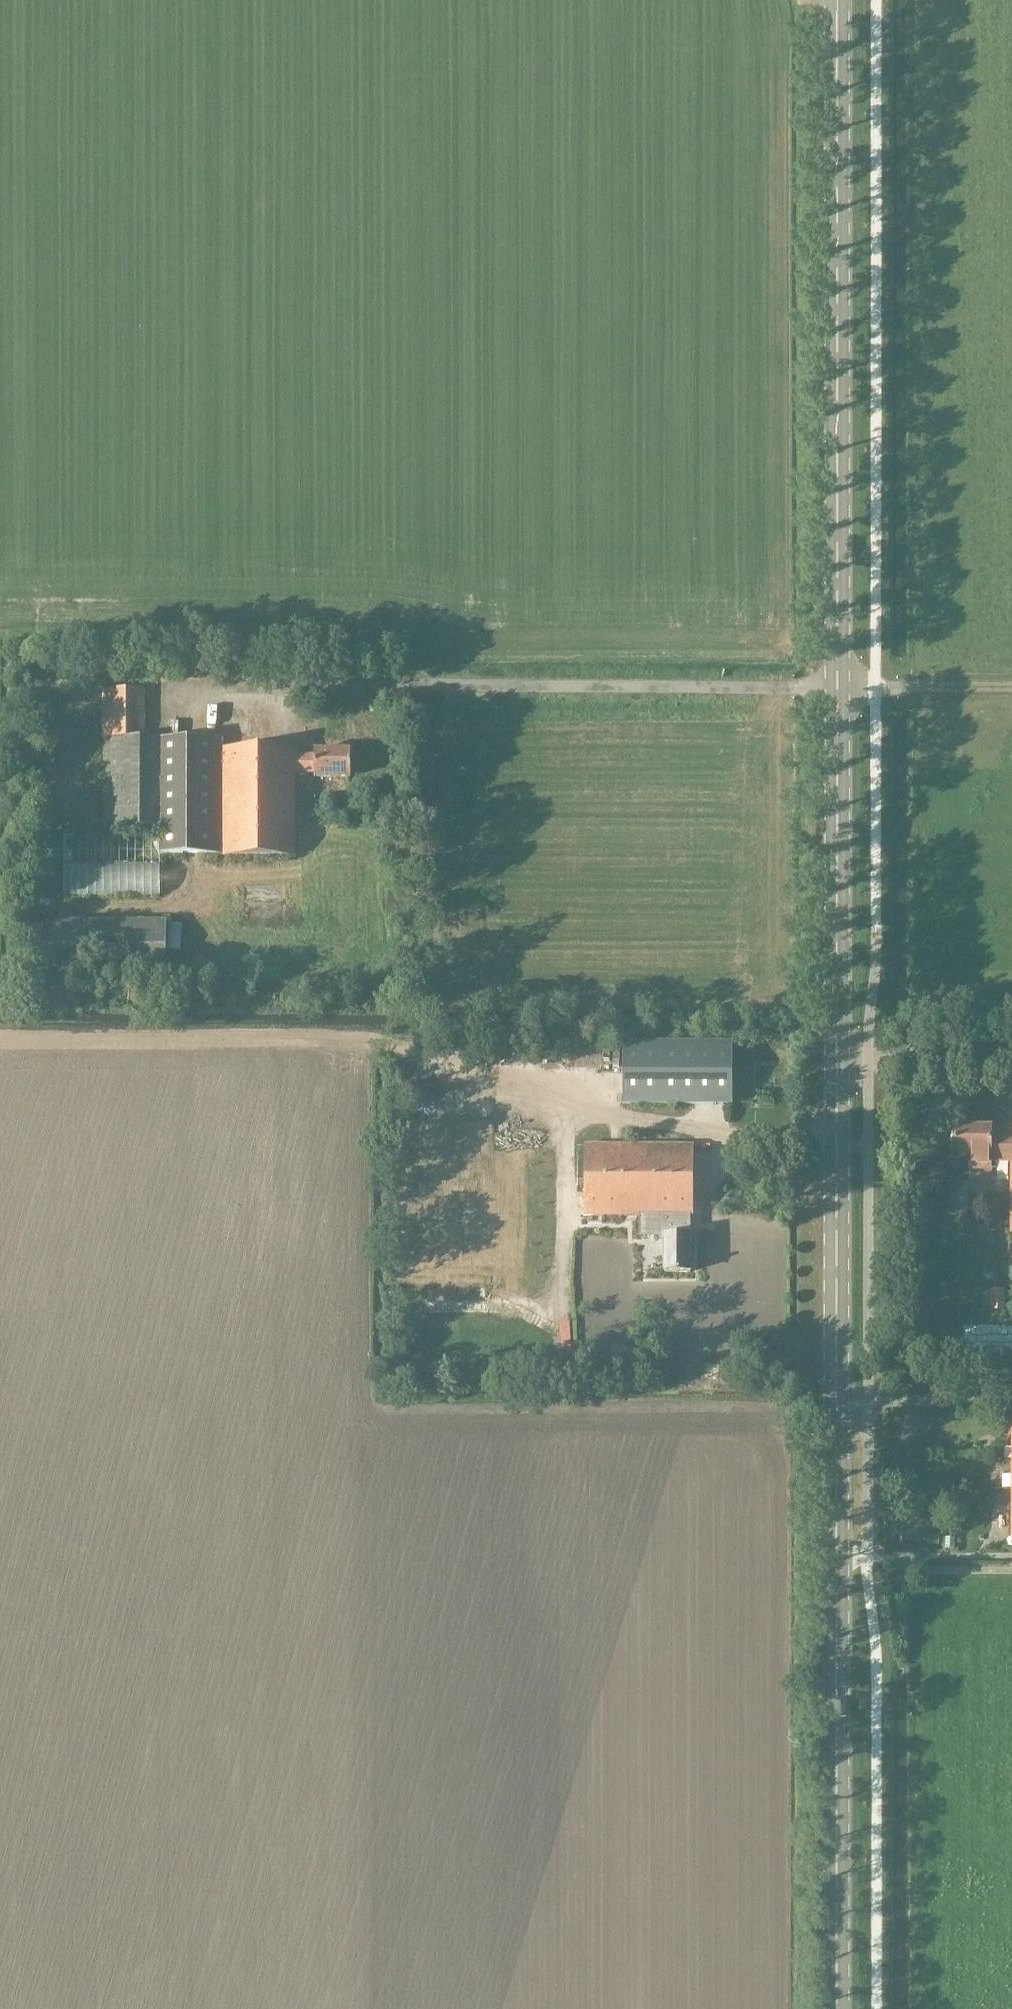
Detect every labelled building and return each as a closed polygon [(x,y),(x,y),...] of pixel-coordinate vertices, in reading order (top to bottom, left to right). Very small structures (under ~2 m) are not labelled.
[(143,738),(143,689),(103,689),(102,738),(103,828),(160,828),(160,834),(63,834),(63,895),(160,895),(160,854),(223,854),(223,855),(294,855),(294,773),(313,773),(313,777),(350,777),(350,750),(313,750),(313,755),(294,755),(294,749),(222,749),(222,738),(143,738)] [(165,920),(45,920),(45,978),(165,978),(165,920)] [(622,1104),(731,1103),(731,1042),(622,1043),(622,1104)] [(954,1127),(954,1153),(969,1153),(969,1169),(991,1170),(991,1161),(1010,1161),(1010,1232),(1011,1232),(1011,1125),(1010,1125),(1010,1131),(990,1131),(990,1127),(954,1127)] [(691,1216),(691,1144),(585,1145),(584,1216),(667,1216),(667,1235),(663,1235),(663,1272),(689,1272),(690,1235),(685,1235),(685,1216),(691,1216)]
